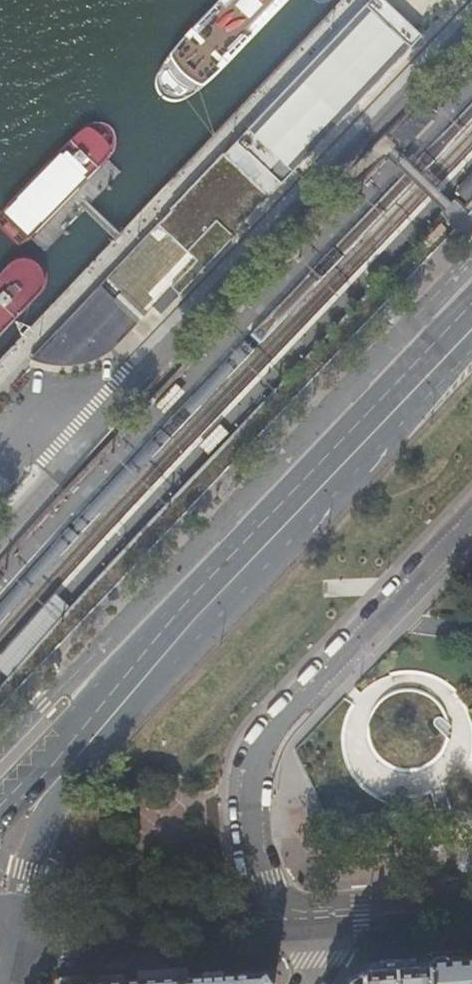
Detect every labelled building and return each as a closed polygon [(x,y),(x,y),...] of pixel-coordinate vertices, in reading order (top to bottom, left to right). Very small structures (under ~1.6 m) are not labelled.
[(168,56),(160,71),(157,79),(159,90),(164,96),(170,99),(179,100),(187,97),(202,86),(285,0),(221,0),(168,56)] [(438,124),(431,117),(398,150),(405,157),(438,124)] [(20,247),(28,240),(114,149),(116,140),(115,135),(113,129),(107,125),(99,123),(91,124),(83,127),(75,134),(1,212),(0,214),(0,228),(20,247)] [(458,194),(471,205),(471,204),(471,178),(458,194)] [(328,210),(320,202),(296,227),(305,235),(328,210)] [(109,345),(187,260),(149,224),(26,356),(47,361),(67,362),(82,359),(95,354),(109,345)] [(43,291),(46,281),(45,272),(42,267),(37,261),(30,258),(23,259),(17,260),(10,265),(0,275),(0,336),(43,291)] [(347,807),(347,804),(347,802),(346,799),(344,797),(341,795),(338,795),(335,796),(332,797),(331,799),(329,802),(329,805),(330,808),(332,810),(334,812),(337,813),(340,813),(343,812),(345,810),(347,807)] [(465,959),(430,961),(432,983),(471,983),(471,958),(465,959)] [(430,961),(394,963),(370,965),(350,977),(345,983),(432,983),(430,961)] [(266,972),(221,975),(188,977),(183,983),(273,983),(266,972)]
